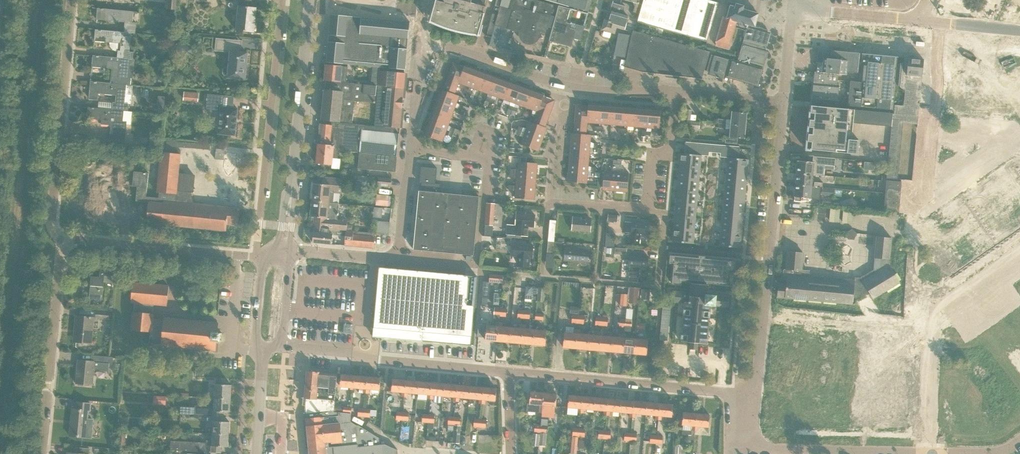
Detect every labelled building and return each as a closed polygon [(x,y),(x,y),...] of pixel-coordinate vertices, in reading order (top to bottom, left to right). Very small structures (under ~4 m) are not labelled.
[(176,10),(177,0),(168,0),(168,9),(176,10)] [(254,34),(256,9),(249,9),(250,3),(251,3),(251,0),(237,0),(237,2),(239,2),(236,33),(254,34)] [(479,35),(485,15),(483,14),(485,8),(487,8),(489,0),(436,0),(430,22),(479,35)] [(495,27),(515,32),(516,26),(520,27),(518,32),(521,33),(521,35),(521,37),(522,40),(524,42),(529,43),(532,43),(534,42),(536,40),(537,37),(540,38),(541,33),(545,34),(554,5),(537,0),(503,0),(495,27)] [(559,4),(589,12),(593,0),(560,0),(559,4)] [(644,0),(623,0),(633,3),(635,7),(633,12),(640,14),(644,0)] [(640,14),(635,30),(705,50),(719,3),(710,1),(710,0),(644,0),(640,14)] [(605,20),(602,30),(615,34),(616,29),(623,31),(625,27),(628,17),(623,16),(626,7),(612,3),(607,20),(605,20)] [(727,7),(726,10),(729,11),(727,18),(736,21),(736,22),(748,25),(748,26),(755,27),(758,15),(742,10),(743,7),(728,3),(727,7)] [(559,6),(549,41),(571,47),(574,38),(581,40),(585,27),(577,25),(576,30),(570,28),(571,24),(566,23),(570,8),(559,6)] [(124,33),(132,34),(136,34),(137,24),(133,23),(134,13),(98,9),(97,20),(109,21),(109,20),(112,20),(112,22),(125,23),(124,33)] [(493,14),(487,33),(492,35),(497,15),(493,14)] [(410,22),(331,15),(330,20),(326,62),(406,70),(410,22)] [(723,19),(715,46),(728,50),(734,27),(736,22),(736,21),(727,18),(723,17),(723,19)] [(743,43),(763,48),(768,31),(748,25),(743,43)] [(117,58),(130,60),(133,60),(134,53),(130,53),(132,34),(124,33),(96,30),(95,42),(106,43),(106,41),(110,41),(110,43),(111,47),(114,50),(117,51),(118,51),(117,58)] [(631,37),(625,68),(643,73),(692,78),(698,79),(703,79),(705,71),(710,53),(700,51),(632,32),(631,37)] [(614,56),(624,58),(629,36),(618,34),(614,56)] [(175,48),(185,56),(191,48),(181,40),(175,48)] [(246,72),(246,64),(246,56),(247,56),(247,55),(246,55),(236,54),(236,50),(237,50),(238,42),(215,40),(214,52),(230,54),(229,69),(224,69),(223,70),(222,75),(224,77),(228,77),(228,79),(244,81),(244,80),(245,72),(246,72)] [(763,48),(743,43),(738,62),(761,68),(766,49),(763,48)] [(820,50),(817,72),(839,74),(847,75),(847,72),(860,74),(862,54),(861,54),(856,53),(845,52),(830,51),(829,51),(828,51),(820,50)] [(847,81),(845,105),(893,110),(894,105),(896,84),(898,65),(898,57),(862,54),(860,74),(859,82),(847,81)] [(726,78),(733,80),(738,62),(730,59),(730,60),(711,55),(707,72),(727,77),(726,78)] [(93,56),(92,68),(104,69),(104,67),(108,67),(107,69),(112,70),(111,77),(116,77),(115,85),(127,86),(131,86),(132,79),(128,78),(130,60),(117,58),(93,56)] [(893,113),(893,115),(918,117),(924,61),(924,59),(904,57),(904,62),(898,65),(896,84),(905,91),(904,106),(894,105),(893,110),(893,113)] [(738,62),(733,80),(758,87),(764,69),(761,68),(738,62)] [(341,83),(346,83),(348,67),(326,64),(324,81),(328,82),(341,83)] [(458,83),(464,67),(454,64),(452,65),(442,90),(454,94),(458,84),(458,83)] [(470,88),(476,69),(468,66),(468,68),(464,67),(458,83),(458,84),(470,88)] [(467,95),(466,97),(467,97),(470,103),(472,99),(471,97),(471,96),(472,92),(473,92),(474,89),(481,92),(488,75),(484,74),(485,72),(476,69),(470,88),(469,90),(467,95)] [(365,126),(364,131),(374,132),(399,134),(400,128),(405,74),(380,71),(380,77),(379,87),(375,127),(365,126)] [(813,82),(811,103),(837,105),(839,84),(838,84),(839,74),(817,72),(816,72),(815,82),(813,82)] [(970,73),(953,82),(980,129),(997,120),(970,73)] [(488,75),(481,92),(488,94),(488,97),(487,97),(485,101),(489,103),(490,103),(491,99),(499,78),(492,75),(491,77),(488,75)] [(372,76),(371,86),(376,86),(379,87),(380,77),(372,76)] [(499,78),(491,99),(495,100),(496,100),(497,98),(504,100),(510,83),(506,82),(507,80),(499,78)] [(91,82),(90,99),(98,100),(99,94),(102,95),(102,93),(105,93),(105,95),(116,96),(116,104),(113,104),(113,110),(124,112),(128,112),(129,105),(129,104),(131,104),(133,86),(131,86),(127,86),(115,85),(110,84),(91,82)] [(371,86),(346,83),(341,83),(328,82),(327,91),(324,91),(321,120),(352,123),(354,102),(374,104),(376,86),(371,86)] [(510,83),(504,100),(510,102),(510,105),(514,107),(515,104),(522,86),(514,83),(513,85),(510,83)] [(522,86),(515,104),(526,108),(532,92),(529,90),(529,89),(522,86)] [(439,93),(436,101),(455,108),(457,109),(459,105),(456,102),(459,96),(454,94),(442,90),(441,94),(439,93)] [(532,92),(526,108),(531,110),(531,113),(536,115),(543,96),(544,94),(536,91),(536,93),(532,92)] [(531,113),(528,122),(545,128),(554,102),(553,100),(543,96),(536,115),(531,113)] [(235,137),(238,111),(221,109),(222,98),(208,97),(207,113),(220,114),(218,136),(235,137)] [(436,101),(433,109),(435,110),(434,113),(450,119),(455,108),(436,101)] [(587,123),(599,124),(601,105),(592,104),(592,106),(588,106),(587,123)] [(574,127),(586,128),(587,123),(588,106),(578,105),(576,106),(574,127)] [(601,105),(599,124),(611,125),(612,108),(609,107),(609,105),(601,105)] [(612,108),(611,125),(623,126),(624,107),(616,106),(616,108),(612,108)] [(810,106),(806,149),(858,154),(859,141),(852,140),(853,123),(892,127),(893,115),(893,113),(810,106)] [(624,107),(623,126),(635,127),(636,110),(632,109),(633,107),(624,107)] [(89,108),(88,120),(101,121),(100,126),(110,127),(110,132),(111,132),(110,141),(126,142),(127,124),(131,125),(132,112),(128,112),(124,112),(113,110),(89,108)] [(636,110),(635,127),(646,128),(648,109),(640,108),(640,110),(636,110)] [(651,128),(659,129),(660,112),(657,111),(657,110),(648,109),(646,128),(646,131),(651,131),(651,128)] [(686,110),(685,120),(696,121),(696,116),(692,115),(692,110),(686,110)] [(718,124),(746,126),(747,114),(732,112),(731,121),(726,120),(726,121),(718,120),(718,124)] [(431,116),(428,124),(449,132),(453,133),(459,135),(461,131),(451,127),(448,125),(450,119),(434,113),(433,117),(431,116)] [(700,122),(688,121),(687,127),(699,129),(700,122)] [(519,127),(517,130),(542,140),(545,132),(543,131),(545,128),(528,122),(526,128),(523,128),(519,127)] [(338,151),(359,153),(362,126),(331,123),(331,125),(321,125),(319,145),(317,145),(315,164),(331,166),(331,169),(338,170),(339,160),(337,160),(338,151)] [(428,124),(425,132),(427,132),(426,136),(442,142),(445,134),(448,135),(449,132),(428,124)] [(746,126),(718,124),(718,128),(726,129),(730,130),(730,137),(726,137),(726,143),(738,144),(738,139),(745,139),(746,126)] [(359,153),(358,169),(396,172),(399,134),(364,131),(365,126),(362,126),(359,153)] [(571,145),(593,147),(593,144),(590,141),(590,135),(585,134),(586,128),(574,127),(573,138),(571,138),(571,145)] [(517,130),(516,135),(523,137),(520,145),(536,151),(538,147),(540,147),(542,140),(517,130)] [(571,145),(570,153),(572,153),(571,157),(588,159),(589,153),(592,152),(593,147),(571,145)] [(215,159),(224,160),(225,149),(216,148),(215,159)] [(195,176),(179,174),(181,155),(161,153),(157,193),(159,193),(159,198),(147,197),(149,173),(134,172),(133,187),(138,187),(136,202),(149,203),(147,223),(226,231),(227,225),(238,226),(240,209),(190,204),(191,192),(193,192),(195,176)] [(680,166),(700,168),(702,155),(697,155),(691,154),(684,154),(681,153),(680,166)] [(797,161),(796,173),(812,175),(823,176),(824,168),(824,165),(835,166),(836,158),(813,156),(813,163),(797,161)] [(569,162),(568,169),(591,171),(591,167),(589,166),(588,166),(588,159),(571,157),(571,162),(569,162)] [(728,158),(727,171),(748,172),(749,160),(739,159),(733,158),(728,158)] [(510,169),(509,174),(513,174),(517,174),(536,176),(537,168),(535,167),(535,163),(526,163),(523,162),(520,162),(519,162),(518,162),(517,169),(514,170),(510,169)] [(865,162),(864,170),(875,170),(875,163),(865,162)] [(617,169),(616,172),(614,191),(623,192),(623,190),(627,191),(628,173),(620,173),(621,165),(617,165),(617,169)] [(418,191),(439,193),(440,184),(435,184),(437,168),(421,166),(419,182),(422,183),(421,191),(419,190),(418,191)] [(680,166),(678,179),(699,181),(700,168),(680,166)] [(568,169),(568,178),(569,178),(569,182),(586,184),(587,177),(590,177),(590,176),(591,171),(568,169)] [(617,169),(612,169),(612,172),(604,171),(602,188),(607,189),(606,191),(614,191),(616,172),(617,169)] [(748,172),(727,171),(725,183),(746,185),(748,172)] [(796,173),(795,185),(820,188),(821,188),(821,187),(823,188),(823,183),(812,182),(812,175),(796,173)] [(509,174),(509,178),(516,178),(516,186),(515,186),(533,188),(533,184),(535,184),(536,176),(517,174),(513,174),(509,174)] [(1000,174),(989,182),(995,192),(1007,184),(1004,180),(1000,174)] [(314,185),(313,202),(329,203),(333,203),(334,194),(339,194),(340,180),(323,178),(322,185),(314,185)] [(379,186),(391,187),(392,179),(380,178),(379,186)] [(699,181),(678,179),(677,191),(698,193),(699,181)] [(901,182),(886,180),(885,193),(900,195),(901,182)] [(989,182),(977,190),(981,195),(984,200),(995,192),(989,182)] [(725,183),(724,196),(745,198),(746,185),(725,183)] [(1007,184),(995,192),(1002,201),(1013,193),(1007,184)] [(795,185),(794,202),(801,202),(802,199),(810,200),(819,200),(820,188),(795,185)] [(515,186),(516,186),(512,186),(508,186),(508,190),(512,190),(515,191),(514,198),(532,200),(532,196),(534,196),(535,188),(533,188),(515,186)] [(822,195),(834,196),(835,189),(822,188),(822,195)] [(439,193),(418,191),(412,249),(473,256),(480,197),(439,193)] [(698,193),(677,191),(676,204),(697,206),(698,193)] [(995,192),(984,200),(991,209),(1002,201),(995,192)] [(900,195),(885,193),(884,200),(900,201),(900,195)] [(1013,193),(1002,201),(1008,211),(1019,203),(1013,193)] [(377,204),(388,205),(389,195),(378,194),(377,204)] [(724,196),(723,208),(744,210),(745,198),(724,196)] [(884,200),(883,212),(898,213),(900,201),(884,200)] [(1002,201),(991,209),(997,218),(1008,211),(1002,201)] [(313,202),(311,218),(315,218),(314,228),(330,230),(331,230),(347,231),(347,232),(352,232),(353,225),(348,225),(348,222),(338,221),(339,204),(333,203),(329,203),(313,202)] [(1008,211),(1015,220),(1019,217),(1019,203),(1008,211)] [(485,226),(485,235),(493,236),(493,226),(494,209),(495,205),(487,204),(486,208),(485,226)] [(696,218),(697,206),(676,204),(675,216),(696,218)] [(375,208),(374,217),(382,218),(382,213),(383,208),(376,208),(375,208)] [(723,208),(722,221),(743,223),(744,210),(723,208)] [(952,208),(941,216),(947,225),(959,217),(956,213),(952,208)] [(1008,211),(997,218),(1000,223),(1004,228),(1015,220),(1008,211)] [(508,226),(507,235),(508,236),(508,238),(522,240),(522,237),(528,237),(528,230),(527,230),(528,227),(535,228),(536,217),(525,216),(526,214),(517,213),(515,227),(508,226)] [(675,216),(674,229),(695,231),(696,218),(675,216)] [(941,216),(929,224),(933,229),(936,233),(947,225),(941,216)] [(959,217),(947,225),(954,235),(965,227),(959,218),(959,217)] [(572,231),(590,233),(591,221),(582,220),(582,218),(573,218),(572,231)] [(377,231),(391,232),(392,220),(378,219),(377,231)] [(642,245),(642,235),(651,235),(652,222),(632,221),(631,244),(642,245)] [(743,223),(722,221),(721,233),(742,235),(743,223)] [(826,221),(825,242),(840,243),(840,244),(842,222),(826,221)] [(842,222),(840,244),(855,245),(856,223),(842,222)] [(790,223),(788,238),(810,240),(811,225),(790,223)] [(856,223),(855,245),(869,246),(871,224),(856,223)] [(871,224),(869,246),(882,247),(883,244),(883,240),(884,236),(884,232),(884,228),(884,225),(871,224)] [(947,225),(936,233),(942,243),(954,235),(947,225)] [(965,227),(954,235),(960,244),(972,236),(965,227)] [(330,230),(314,228),(313,243),(332,245),(333,235),(330,235),(330,230)] [(882,251),(882,255),(891,256),(891,252),(891,248),(892,244),(892,240),(892,236),(893,233),(893,228),(890,228),(890,232),(889,236),(889,240),(889,244),(888,248),(888,252),(882,251)] [(674,229),(673,242),(694,244),(695,231),(674,229)] [(347,231),(345,245),(354,246),(356,235),(362,236),(362,233),(352,232),(347,232),(347,231)] [(356,235),(354,246),(374,248),(375,234),(362,233),(362,236),(356,235)] [(607,233),(606,246),(607,246),(614,246),(615,247),(616,234),(607,233)] [(742,235),(721,233),(720,246),(741,248),(742,235)] [(954,235),(942,243),(949,252),(960,244),(954,235)] [(972,236),(960,244),(967,254),(978,246),(975,241),(972,236)] [(511,251),(512,239),(497,238),(496,250),(511,251)] [(788,238),(787,251),(809,253),(810,240),(788,238)] [(554,247),(562,248),(562,243),(558,242),(555,242),(548,241),(547,253),(553,254),(554,247)] [(515,243),(513,257),(518,257),(518,266),(530,267),(531,258),(532,258),(533,246),(523,245),(523,244),(515,243)] [(960,244),(949,252),(952,256),(956,262),(967,254),(960,244)] [(615,255),(615,254),(615,248),(607,247),(607,254),(615,255)] [(566,250),(565,261),(569,261),(569,262),(582,263),(581,265),(583,266),(586,266),(588,265),(588,263),(589,251),(579,250),(579,249),(570,248),(570,250),(566,250)] [(787,251),(786,264),(808,266),(809,253),(787,251)] [(672,265),(671,281),(672,280),(681,281),(681,282),(682,282),(682,281),(698,282),(698,284),(692,283),(691,294),(673,292),(672,302),(685,303),(685,309),(683,309),(683,311),(685,311),(684,315),(683,315),(682,317),(684,317),(684,321),(682,321),(682,323),(684,323),(683,328),(681,328),(681,330),(683,330),(682,334),(680,334),(680,336),(682,336),(682,341),(680,341),(680,343),(691,344),(691,348),(698,349),(698,344),(709,345),(709,343),(707,343),(708,338),(709,338),(709,336),(708,336),(708,331),(710,332),(710,330),(708,330),(709,326),(710,326),(710,324),(709,324),(709,319),(711,319),(711,317),(709,317),(710,313),(712,313),(712,311),(710,311),(711,306),(716,307),(716,306),(729,307),(730,297),(707,295),(708,285),(702,284),(702,283),(729,285),(730,270),(731,270),(732,270),(731,270),(731,260),(732,260),(733,259),(672,254),(672,255),(673,255),(672,264),(671,264),(671,265),(672,265)] [(647,269),(648,257),(630,255),(628,267),(630,267),(629,277),(639,278),(640,268),(647,269)] [(882,255),(880,271),(902,273),(902,272),(903,257),(897,256),(891,256),(882,255)] [(189,267),(179,266),(177,266),(177,273),(188,274),(189,267)] [(117,269),(111,268),(101,267),(100,278),(91,277),(90,298),(103,299),(104,282),(116,284),(117,269)] [(380,268),(373,337),(381,337),(471,346),(477,276),(380,268)] [(880,271),(879,285),(901,287),(902,273),(880,271)] [(490,274),(489,282),(503,283),(503,275),(490,274)] [(778,285),(777,297),(852,305),(853,297),(855,282),(809,277),(809,278),(802,277),(798,276),(787,275),(786,286),(778,285)] [(178,321),(166,320),(165,321),(152,320),(154,305),(168,306),(169,287),(133,284),(131,303),(135,303),(133,330),(151,332),(150,344),(182,347),(182,349),(184,349),(184,347),(189,347),(189,349),(190,349),(191,348),(196,348),(196,350),(197,350),(197,348),(202,349),(202,350),(204,351),(204,349),(209,349),(209,351),(210,351),(211,350),(214,350),(214,352),(216,352),(217,342),(221,343),(222,334),(217,334),(218,323),(217,323),(216,325),(213,324),(213,323),(211,323),(211,324),(206,324),(206,322),(204,322),(204,323),(200,323),(200,322),(198,321),(198,323),(193,322),(193,321),(191,321),(191,322),(186,322),(186,320),(184,320),(184,321),(179,321),(179,319),(178,319),(178,321)] [(879,285),(878,301),(899,303),(900,287),(901,288),(901,287),(879,285)] [(537,301),(544,302),(546,288),(539,287),(537,301)] [(640,288),(631,288),(630,298),(639,298),(640,288)] [(663,305),(660,340),(668,341),(671,306),(663,305)] [(110,313),(96,312),(96,319),(109,320),(110,313)] [(479,325),(478,338),(486,339),(486,341),(498,342),(500,323),(500,317),(494,316),(493,327),(479,325)] [(73,343),(91,345),(94,319),(76,317),(73,343)] [(632,321),(626,321),(625,328),(624,334),(623,353),(635,355),(637,340),(636,340),(637,333),(631,332),(631,329),(632,321)] [(814,321),(812,342),(825,343),(827,322),(814,321)] [(827,322),(825,343),(838,345),(840,324),(827,322)] [(498,342),(510,343),(511,328),(502,327),(503,323),(500,323),(498,342)] [(779,323),(777,338),(799,340),(800,325),(779,323)] [(840,324),(838,345),(852,346),(854,325),(840,324)] [(511,328),(510,343),(522,344),(523,325),(520,325),(520,329),(511,328)] [(522,344),(533,345),(534,330),(526,330),(526,325),(523,325),(522,344)] [(534,330),(533,345),(545,346),(547,332),(534,330)] [(576,349),(578,330),(574,330),(574,334),(565,333),(564,348),(576,349)] [(588,350),(589,335),(580,335),(580,330),(578,330),(576,349),(588,350)] [(598,336),(589,335),(588,350),(600,351),(602,332),(598,332),(598,336)] [(600,351),(612,352),(613,338),(604,337),(604,332),(602,332),(600,351)] [(612,352),(623,353),(624,334),(622,334),(621,339),(613,338),(612,352)] [(776,351),(797,353),(799,340),(777,338),(776,351)] [(637,340),(635,355),(648,356),(649,341),(637,340)] [(883,362),(883,363),(905,363),(905,348),(883,347),(883,362)] [(776,351),(774,366),(775,366),(796,368),(797,353),(776,351)] [(113,365),(113,361),(114,361),(114,357),(91,355),(91,360),(78,359),(78,363),(76,385),(90,386),(90,385),(93,385),(95,369),(109,370),(109,365),(113,365)] [(882,362),(882,377),(883,378),(883,377),(904,378),(905,363),(883,363),(883,362),(882,362)] [(775,366),(773,381),(794,383),(796,368),(775,366)] [(306,407),(307,414),(333,412),(336,390),(337,378),(330,377),(331,375),(308,373),(305,400),(306,400),(305,407),(306,407)] [(342,376),(341,387),(350,388),(350,390),(354,390),(354,389),(355,377),(342,376)] [(367,378),(355,377),(354,389),(360,389),(359,393),(363,393),(363,394),(366,394),(367,378)] [(882,391),(882,392),(887,392),(892,392),(897,392),(902,392),(905,392),(904,392),(904,378),(883,377),(883,378),(882,391)] [(367,378),(366,394),(369,394),(369,390),(380,391),(381,379),(367,378)] [(214,399),(231,400),(231,387),(225,386),(225,380),(218,379),(218,386),(215,386),(214,399)] [(401,397),(404,398),(406,381),(392,380),(391,392),(402,393),(401,397)] [(418,383),(406,381),(404,398),(407,398),(407,394),(417,394),(418,383)] [(418,383),(417,394),(428,395),(428,400),(430,400),(431,384),(418,383)] [(431,384),(430,400),(433,400),(433,401),(442,402),(442,399),(443,399),(443,397),(444,385),(431,384)] [(453,402),(456,402),(457,386),(444,385),(443,397),(454,398),(453,402)] [(457,386),(456,402),(459,403),(459,398),(469,399),(470,387),(457,386)] [(479,405),(481,405),(483,388),(470,387),(469,399),(479,400),(479,405)] [(483,388),(481,405),(485,405),(485,401),(495,402),(496,390),(483,388)] [(542,410),(544,394),(531,393),(530,405),(528,404),(527,410),(542,412),(542,410)] [(542,412),(542,416),(555,418),(556,407),(557,395),(544,394),(542,410),(542,412)] [(154,396),(154,404),(166,405),(166,396),(154,396)] [(577,414),(581,414),(582,398),(569,396),(568,408),(578,409),(577,414)] [(882,397),(882,400),(883,400),(883,405),(883,410),(882,415),(882,420),(886,420),(886,415),(891,415),(896,415),(901,415),(901,412),(897,412),(893,412),(889,412),(885,412),(886,406),(886,400),(890,400),(893,400),(897,400),(902,400),(902,397),(897,397),(892,397),(887,397),(882,397)] [(582,398),(581,414),(584,414),(584,410),(594,411),(595,399),(582,398)] [(808,398),(807,420),(820,420),(821,398),(808,398)] [(820,420),(820,421),(835,421),(835,420),(835,399),(821,398),(820,420)] [(230,414),(231,400),(214,399),(214,406),(196,405),(196,415),(211,416),(211,418),(224,419),(224,413),(230,414)] [(608,400),(595,399),(594,411),(604,412),(604,416),(607,416),(608,400)] [(835,399),(835,420),(835,421),(850,421),(851,399),(835,399)] [(621,401),(608,400),(607,416),(610,417),(610,412),(620,413),(621,401)] [(864,400),(864,421),(876,422),(877,422),(877,419),(877,414),(878,410),(878,405),(878,400),(864,400)] [(629,419),(632,419),(634,402),(621,401),(620,413),(630,414),(629,419)] [(646,415),(647,403),(634,402),(632,419),(635,419),(635,414),(646,415)] [(93,419),(87,418),(88,412),(90,412),(90,405),(76,403),(75,411),(72,410),(69,437),(86,438),(86,437),(92,437),(93,419)] [(655,421),(658,421),(660,405),(647,403),(646,415),(655,416),(655,421)] [(660,405),(658,421),(661,421),(661,417),(672,418),(673,406),(660,405)] [(180,414),(192,415),(192,407),(181,406),(180,414)] [(333,412),(307,414),(306,414),(307,420),(306,420),(309,450),(329,448),(328,442),(332,442),(332,443),(340,442),(341,447),(357,445),(357,448),(379,446),(383,446),(383,445),(379,444),(380,440),(358,426),(355,427),(350,423),(351,422),(350,422),(351,415),(343,414),(341,414),(334,413),(333,412)] [(684,414),(682,426),(683,426),(682,435),(689,435),(688,442),(694,443),(695,431),(696,415),(684,414)] [(696,415),(695,431),(698,432),(698,427),(708,428),(709,416),(696,415)] [(213,435),(229,436),(229,424),(224,424),(224,419),(211,418),(211,422),(213,422),(213,435)] [(540,425),(539,434),(539,435),(538,446),(545,446),(547,426),(542,426),(541,426),(540,425)] [(118,445),(126,446),(126,434),(119,433),(118,445)] [(538,446),(539,435),(532,434),(531,446),(538,447),(538,446)] [(213,435),(212,440),(206,440),(206,442),(172,441),(171,450),(206,452),(206,453),(219,453),(221,453),(221,447),(228,448),(229,436),(213,435)] [(686,449),(682,449),(682,445),(676,444),(675,453),(685,453),(686,449)] [(329,448),(309,450),(309,453),(398,453),(398,450),(384,447),(379,446),(357,448),(357,445),(341,447),(329,448)]
